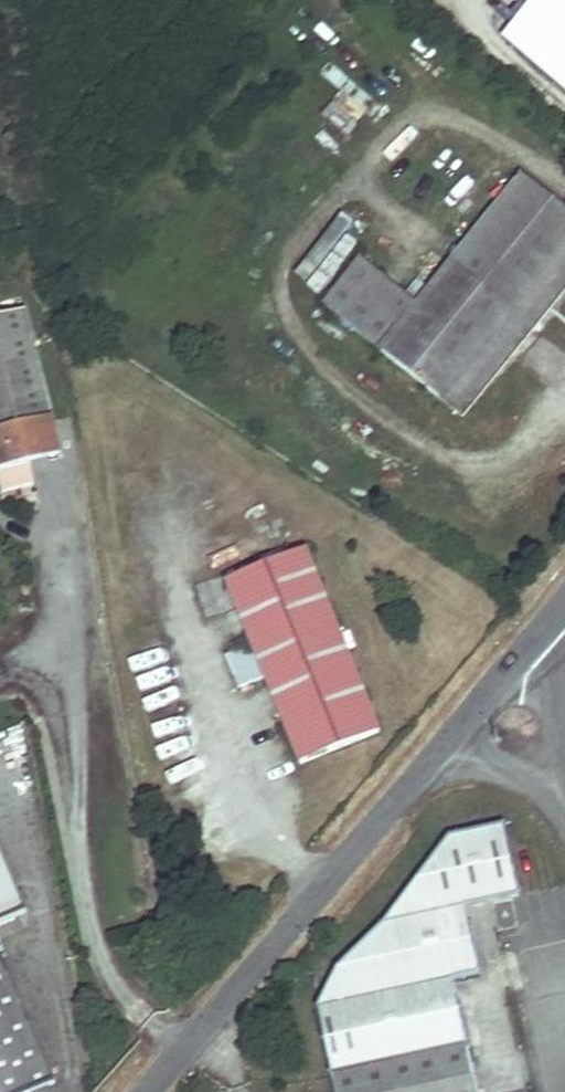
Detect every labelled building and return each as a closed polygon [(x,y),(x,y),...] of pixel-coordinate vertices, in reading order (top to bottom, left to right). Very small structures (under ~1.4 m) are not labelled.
[(506,38),(564,88),(564,0),(539,0),(506,38)] [(325,304),(446,402),(564,254),(564,212),(522,177),(418,306),(360,260),(325,304)] [(446,402),(463,416),(564,291),(564,254),(446,402)] [(0,317),(0,471),(63,455),(26,311),(0,317)] [(307,550),(229,581),(303,764),(380,732),(307,550)] [(229,657),(240,686),(252,681),(241,652),(229,657)] [(32,927),(12,880),(0,885),(0,940),(32,927)] [(55,1083),(0,952),(0,1091),(34,1091),(55,1083)] [(330,1075),(334,1091),(481,1091),(470,1044),(330,1075)]
